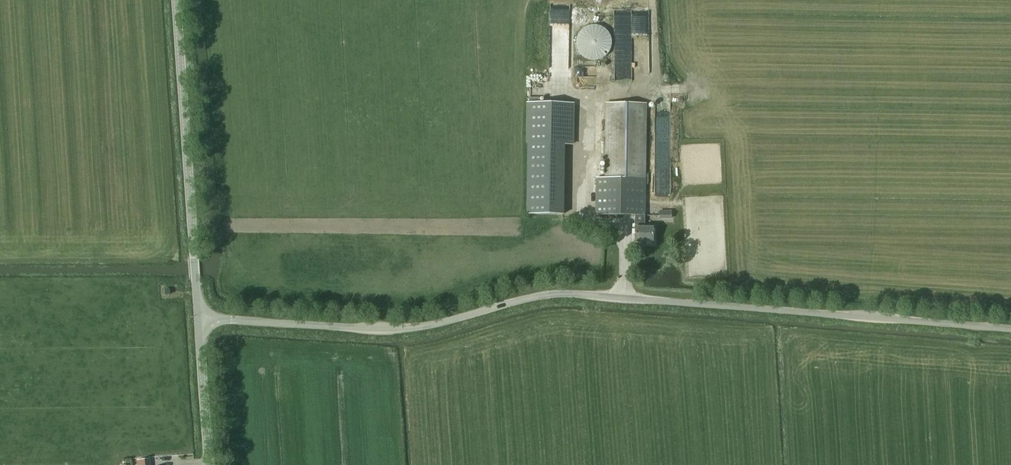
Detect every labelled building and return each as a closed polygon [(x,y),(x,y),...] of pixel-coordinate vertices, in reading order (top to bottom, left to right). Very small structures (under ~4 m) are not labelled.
[(614,17),(632,18),(631,42),(645,42),(645,45),(648,45),(649,16),(633,15),(614,14),(614,17)] [(577,38),(576,44),(577,49),(580,54),(584,57),(589,60),(594,61),(599,60),(604,58),(608,54),(611,49),(612,44),(611,38),(609,34),(606,30),(602,27),(597,25),(591,25),(586,27),(582,30),(579,34),(577,38)] [(575,77),(595,76),(595,67),(575,67),(575,77)] [(564,144),(572,144),(572,103),(528,103),(528,143),(527,214),(563,214),(564,144)] [(595,215),(635,216),(645,216),(646,216),(647,104),(605,104),(604,178),(596,178),(595,215)] [(645,216),(635,216),(635,227),(635,242),(652,242),(652,228),(645,228),(645,216)]
